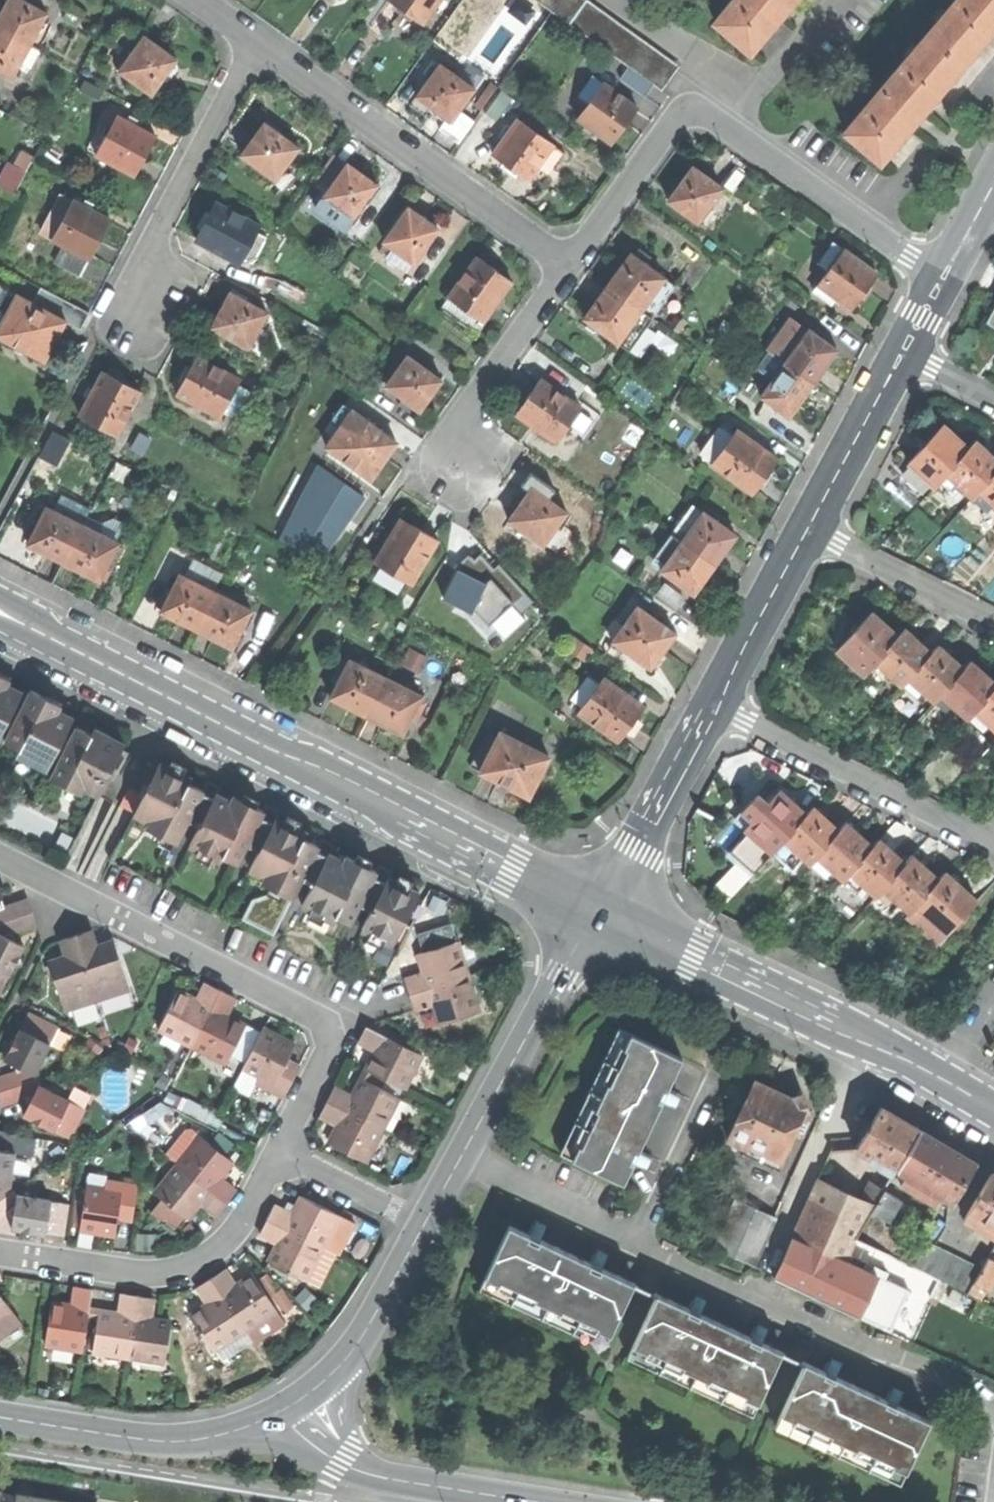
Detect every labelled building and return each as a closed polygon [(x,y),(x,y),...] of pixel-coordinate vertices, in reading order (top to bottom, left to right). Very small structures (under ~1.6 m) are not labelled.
[(39,50),(49,32),(40,27),(47,13),(29,3),(28,5),(18,0),(9,0),(3,10),(0,16),(0,29),(39,50)] [(424,23),(435,7),(441,0),(393,0),(424,23)] [(661,90),(678,68),(584,0),(533,0),(592,42),(628,67),(653,85),(661,90)] [(715,21),(750,50),(780,14),(787,6),(792,0),(732,0),(715,21)] [(880,160),(909,126),(917,116),(923,109),(993,25),(993,0),(955,0),(845,130),(880,160)] [(13,76),(21,62),(30,67),(39,50),(0,29),(0,69),(13,76)] [(117,69),(152,93),(162,79),(167,72),(176,60),(173,58),(174,58),(155,45),(141,35),(128,54),(117,69)] [(429,79),(414,99),(433,112),(445,121),(449,124),(459,111),(475,89),(459,77),(440,63),(437,68),(431,75),(429,79)] [(469,64),(459,77),(475,89),(485,76),(473,67),(469,64)] [(431,75),(437,68),(432,65),(427,72),(431,75)] [(645,96),(653,85),(628,67),(620,78),(645,96)] [(591,101),(604,83),(594,77),(581,94),(591,101)] [(97,101),(103,90),(85,81),(80,92),(97,101)] [(474,106),(481,110),(498,87),(493,83),(491,82),(474,106)] [(604,83),(591,101),(578,118),(611,143),(624,125),(637,108),(604,83)] [(485,112),(496,120),(512,98),(501,90),(485,112)] [(433,112),(414,99),(409,105),(428,119),(433,112)] [(474,121),(459,111),(449,124),(445,121),(439,129),(458,143),(474,121)] [(107,136),(97,155),(134,175),(144,157),(155,136),(133,125),(118,116),(107,136)] [(509,165),(529,179),(537,167),(550,176),(565,153),(518,119),(493,153),(509,165)] [(255,168),(274,182),(300,147),(280,133),(265,122),(243,152),(258,163),(255,168)] [(87,150),(97,155),(107,136),(97,131),(87,150)] [(34,157),(20,149),(13,163),(27,170),(34,157)] [(330,187),(347,164),(333,154),(316,177),(330,187)] [(13,163),(8,160),(0,177),(0,191),(13,198),(27,170),(13,163)] [(356,170),(347,164),(330,187),(323,197),(325,199),(351,217),(353,218),(366,200),(364,198),(374,184),(376,185),(377,185),(356,170)] [(670,202),(702,225),(714,208),(710,205),(722,188),(693,167),(686,176),(679,185),(681,187),(670,202)] [(366,200),(376,185),(374,184),(364,198),(366,200)] [(52,239),(72,202),(62,196),(42,233),(52,239)] [(72,202),(52,239),(64,245),(90,259),(99,241),(110,221),(111,220),(97,212),(99,208),(93,205),(94,203),(91,202),(85,199),(82,205),(73,200),(72,202)] [(344,227),(351,217),(325,199),(318,208),(344,227)] [(241,260),(257,232),(260,226),(216,202),(207,219),(196,240),(239,263),(241,260)] [(386,243),(406,256),(413,262),(427,243),(425,242),(436,227),(421,217),(408,207),(384,241),(386,243)] [(257,232),(241,260),(251,265),(266,237),(257,232)] [(819,258),(830,267),(843,249),(836,244),(832,240),(819,258)] [(399,265),(406,256),(386,243),(380,252),(399,265)] [(282,250),(270,244),(263,258),(275,264),(282,250)] [(81,276),(90,259),(64,245),(54,262),(81,276)] [(830,267),(818,284),(833,295),(851,308),(866,288),(877,274),(843,249),(830,267)] [(608,285),(643,310),(665,278),(630,254),(619,269),(608,285)] [(448,297),(449,297),(479,319),(483,322),(496,304),(512,281),(482,260),(477,256),(448,297)] [(282,281),(277,292),(298,303),(304,291),(282,281)] [(833,295),(818,284),(813,290),(828,301),(833,295)] [(643,310),(608,285),(597,300),(584,318),(619,343),(643,310)] [(40,288),(32,303),(66,321),(66,322),(80,330),(89,313),(40,288)] [(6,314),(15,297),(5,292),(0,302),(0,311),(6,314)] [(210,329),(247,349),(267,312),(230,292),(222,308),(210,329)] [(6,314),(5,316),(0,325),(0,338),(45,361),(56,341),(66,322),(66,321),(32,303),(16,295),(15,297),(6,314)] [(479,319),(449,297),(441,308),(472,330),(479,319)] [(666,326),(678,335),(687,323),(675,314),(666,326)] [(792,320),(785,328),(792,333),(798,325),(792,320)] [(658,334),(646,325),(628,349),(641,358),(652,342),(658,334)] [(785,328),(769,351),(813,382),(826,363),(836,350),(809,330),(808,332),(798,325),(792,333),(785,328)] [(660,331),(658,334),(652,342),(677,360),(685,349),(660,331)] [(774,379),(762,395),(789,415),(802,396),(813,382),(769,351),(757,367),(774,379)] [(407,355),(386,385),(420,409),(431,394),(440,382),(424,371),(426,368),(407,355)] [(223,411),(237,386),(240,380),(196,356),(186,374),(176,393),(220,417),(223,411)] [(79,415),(85,418),(112,433),(117,435),(140,392),(120,381),(103,372),(93,390),(89,398),(79,415)] [(569,425),(578,413),(581,408),(540,379),(528,395),(516,413),(556,442),(569,425)] [(237,386),(223,411),(233,417),(247,391),(237,386)] [(89,398),(93,390),(89,387),(84,395),(89,398)] [(339,428),(352,410),(342,402),(329,421),(339,428)] [(578,413),(569,425),(578,432),(587,420),(578,413)] [(106,443),(112,433),(85,418),(80,428),(106,443)] [(942,424),(929,439),(908,462),(909,463),(896,477),(896,479),(897,479),(917,495),(918,495),(920,495),(930,483),(934,486),(941,479),(968,448),(942,424)] [(702,457),(752,493),(766,474),(777,459),(737,430),(733,435),(723,428),(702,457)] [(153,439),(139,432),(130,450),(143,457),(153,439)] [(972,497),(993,473),(993,457),(986,450),(975,441),(968,448),(941,479),(953,490),(958,484),(972,497)] [(319,464),(283,536),(333,560),(369,488),(319,464)] [(521,486),(529,491),(530,488),(544,498),(545,497),(548,499),(555,490),(531,473),(521,486)] [(993,504),(993,473),(972,497),(973,498),(973,497),(987,510),(993,503),(993,504)] [(506,522),(542,547),(567,513),(548,499),(545,497),(544,498),(530,488),(529,491),(521,502),(506,522)] [(54,510),(83,525),(86,518),(58,503),(54,510)] [(64,562),(83,525),(54,510),(48,507),(29,544),(43,551),(64,562)] [(691,507),(672,533),(714,564),(722,554),(735,535),(703,512),(701,515),(691,507)] [(86,518),(83,525),(115,541),(124,524),(114,519),(101,524),(86,518)] [(380,566),(406,581),(411,584),(438,540),(420,529),(401,518),(394,528),(387,540),(382,548),(374,562),(380,566)] [(115,541),(83,525),(64,562),(81,571),(99,580),(118,543),(115,541)] [(661,570),(693,593),(703,580),(714,564),(672,533),(658,553),(655,557),(665,565),(661,570)] [(485,549),(480,554),(494,568),(498,563),(485,549)] [(488,585),(492,578),(497,571),(494,568),(480,554),(474,560),(471,556),(461,565),(459,563),(457,570),(488,585)] [(193,559),(184,577),(215,592),(223,574),(193,559)] [(400,590),(406,581),(380,566),(375,574),(400,590)] [(497,571),(492,578),(513,603),(519,609),(531,599),(501,566),(497,571)] [(470,612),(473,608),(488,585),(457,570),(443,598),(453,603),(470,612)] [(197,629),(215,592),(184,577),(180,574),(161,611),(172,617),(197,629)] [(473,608),(488,625),(513,603),(492,578),(488,585),(473,608)] [(215,592),(197,629),(212,637),(232,647),(251,610),(215,592)] [(533,601),(531,599),(519,609),(522,612),(533,601)] [(513,603),(492,623),(505,638),(527,618),(513,603)] [(613,641),(647,666),(658,651),(663,654),(670,645),(676,635),(637,607),(613,641)] [(864,674),(866,671),(898,636),(872,613),(857,629),(837,650),(864,674)] [(890,673),(902,684),(931,653),(915,638),(905,629),(898,636),(866,671),(880,683),(890,673)] [(584,661),(592,649),(573,635),(564,647),(584,661)] [(919,687),(935,701),(964,669),(948,655),(938,645),(931,653),(902,684),(913,694),(919,687)] [(402,664),(419,672),(426,656),(409,648),(402,664)] [(363,659),(360,665),(385,677),(392,662),(376,654),(372,663),(363,659)] [(347,706),(366,715),(385,677),(360,665),(349,660),(331,697),(347,706)] [(968,718),(993,689),(993,682),(982,672),(971,662),(964,669),(935,701),(946,711),(953,704),(968,718)] [(22,693),(8,686),(11,680),(0,675),(0,738),(22,693)] [(382,723),(403,733),(412,714),(417,717),(425,702),(420,699),(421,696),(385,677),(366,715),(382,723)] [(578,712),(619,742),(632,724),(644,708),(603,678),(599,684),(582,707),(578,712)] [(575,702),(582,707),(599,684),(591,679),(575,702)] [(993,728),(993,689),(968,718),(981,729),(987,722),(993,728)] [(33,763),(49,771),(74,718),(59,711),(62,706),(50,700),(32,691),(7,742),(21,749),(36,757),(33,763)] [(98,798),(101,794),(111,774),(126,745),(109,737),(96,730),(92,737),(77,729),(50,781),(66,789),(69,783),(83,791),(98,798)] [(494,780),(528,797),(548,757),(500,732),(496,739),(486,734),(469,767),(483,774),(494,780)] [(18,756),(33,763),(36,757),(21,749),(18,756)] [(152,820),(148,827),(178,842),(189,821),(206,789),(191,781),(193,776),(187,773),(163,761),(147,792),(137,813),(152,820)] [(101,794),(122,805),(132,785),(111,774),(101,794)] [(80,796),(83,791),(69,783),(66,789),(80,796)] [(209,783),(206,789),(189,821),(201,827),(218,793),(212,790),(214,786),(209,783)] [(122,805),(137,813),(147,792),(132,785),(122,805)] [(748,832),(771,853),(806,815),(780,791),(764,809),(745,829),(748,832)] [(239,863),(248,845),(265,811),(243,800),(235,796),(232,800),(218,793),(201,827),(191,846),(222,862),(225,855),(239,863)] [(46,839),(54,821),(18,806),(11,825),(46,839)] [(803,858),(809,863),(839,831),(824,818),(812,807),(806,815),(771,853),(791,871),(803,858)] [(248,845),(260,852),(277,817),(279,814),(273,811),(271,814),(265,811),(248,845)] [(308,833),(300,829),(277,817),(260,852),(251,868),(268,877),(264,883),(293,897),(303,878),(319,845),(305,838),(308,833)] [(830,868),(843,879),(872,847),(857,833),(846,823),(839,831),(809,863),(823,876),(830,868)] [(753,872),(771,853),(748,832),(730,852),(739,860),(753,872)] [(864,885),(876,896),(905,863),(892,851),(879,839),(872,847),(843,879),(857,893),(864,885)] [(319,845),(303,878),(314,884),(330,854),(333,847),(328,845),(326,849),(319,845)] [(361,905),(378,872),(356,861),(347,856),(344,861),(330,854),(314,884),(303,905),(341,925),(343,920),(352,924),(361,905)] [(895,899),(909,912),(939,879),(923,866),(912,856),(905,863),(876,896),(888,907),(895,899)] [(727,901),(753,872),(739,860),(735,864),(713,889),(727,901)] [(361,905),(372,911),(389,878),(391,874),(380,869),(378,872),(361,905)] [(907,915),(939,943),(977,901),(958,884),(945,872),(939,879),(909,912),(910,913),(907,915)] [(400,884),(389,878),(372,911),(362,930),(393,945),(419,893),(400,884)] [(33,913),(29,900),(7,907),(4,901),(6,894),(2,891),(0,890),(0,924),(33,913)] [(271,896),(253,911),(270,930),(287,916),(271,896)] [(3,992),(16,968),(26,965),(23,955),(24,950),(25,946),(16,943),(16,935),(38,928),(33,913),(0,924),(0,990),(3,992)] [(417,933),(423,951),(457,940),(452,922),(417,933)] [(98,1002),(131,992),(116,941),(98,947),(93,932),(85,934),(78,936),(98,1002)] [(63,1013),(98,1002),(78,936),(69,939),(62,941),(67,956),(48,962),(63,1013)] [(406,987),(409,996),(469,977),(457,940),(423,951),(420,952),(426,971),(403,978),(406,987)] [(441,1023),(480,1011),(469,977),(409,996),(411,1002),(414,1010),(435,1004),(441,1023)] [(159,1027),(194,1045),(222,990),(213,985),(207,982),(198,999),(178,989),(159,1027)] [(227,1062),(246,1023),(227,1014),(236,997),(229,993),(222,990),(194,1045),(227,1062)] [(38,1079),(36,1073),(58,1029),(28,1014),(17,1037),(6,1040),(10,1051),(5,1058),(9,1061),(13,1063),(15,1071),(0,1075),(0,1091),(38,1079)] [(378,1048),(367,1068),(383,1076),(406,1088),(423,1053),(366,1025),(363,1032),(359,1039),(378,1048)] [(257,1082),(285,1096),(298,1071),(285,1065),(296,1044),(279,1035),(264,1028),(262,1032),(234,1087),(250,1095),(257,1082)] [(562,1152),(573,1158),(579,1145),(575,1143),(592,1106),(597,1107),(608,1083),(604,1081),(621,1044),(625,1046),(631,1034),(619,1028),(562,1152)] [(579,1145),(573,1158),(625,1182),(634,1162),(639,1151),(663,1100),(668,1090),(683,1057),(631,1034),(625,1046),(621,1044),(604,1081),(608,1083),(597,1107),(592,1106),(575,1143),(579,1145)] [(465,1059),(477,1064),(484,1047),(473,1042),(465,1059)] [(332,1093),(328,1100),(384,1128),(400,1095),(379,1085),(383,1076),(367,1068),(354,1095),(335,1086),(332,1093)] [(38,1079),(0,1091),(0,1107),(25,1099),(27,1106),(25,1109),(23,1112),(33,1117),(35,1129),(45,1124),(70,1136),(84,1106),(39,1084),(38,1079)] [(748,1144),(781,1160),(800,1120),(810,1115),(803,1095),(792,1099),(785,1096),(785,1095),(780,1092),(776,1090),(776,1091),(755,1081),(728,1139),(747,1148),(748,1144)] [(681,1096),(668,1090),(663,1100),(676,1106),(679,1100),(681,1096)] [(143,1116),(150,1125),(173,1110),(166,1100),(143,1116)] [(330,1142),(367,1161),(384,1128),(328,1100),(324,1108),(321,1115),(339,1124),(330,1142)] [(891,1174),(895,1168),(918,1129),(900,1118),(880,1106),(856,1147),(867,1153),(864,1158),(891,1174)] [(167,1154),(178,1164),(227,1204),(232,1197),(237,1191),(221,1177),(234,1161),(203,1136),(201,1137),(189,1127),(167,1154)] [(941,1195),(951,1201),(975,1162),(949,1147),(918,1129),(895,1168),(905,1174),(900,1182),(936,1203),(941,1195)] [(15,1190),(12,1186),(20,1135),(0,1132),(0,1202),(15,1190)] [(652,1157),(639,1151),(634,1162),(647,1168),(650,1162),(652,1157)] [(222,1210),(227,1204),(178,1164),(155,1192),(162,1198),(185,1217),(187,1219),(201,1202),(217,1215),(222,1210)] [(993,1230),(993,1173),(991,1171),(967,1211),(973,1215),(969,1222),(975,1225),(978,1221),(993,1230)] [(844,1259),(871,1210),(884,1188),(870,1179),(866,1186),(863,1199),(818,1178),(792,1235),(844,1259)] [(97,1231),(116,1234),(119,1211),(134,1213),(138,1185),(107,1180),(105,1190),(88,1187),(81,1228),(97,1231)] [(886,1219),(899,1197),(884,1188),(871,1210),(886,1219)] [(15,1190),(0,1202),(0,1219),(9,1213),(14,1219),(13,1223),(12,1226),(23,1227),(27,1237),(37,1230),(64,1234),(68,1201),(18,1194),(15,1190)] [(271,1211),(268,1217),(323,1245),(339,1214),(303,1196),(294,1214),(275,1204),(271,1211)] [(174,1230),(185,1217),(162,1198),(151,1212),(174,1230)] [(755,1264),(776,1217),(737,1200),(716,1247),(755,1264)] [(271,1261),(306,1279),(323,1245),(268,1217),(264,1225),(261,1232),(280,1242),(271,1261)] [(536,1221),(530,1234),(541,1239),(547,1225),(541,1223),(536,1221)] [(598,1328),(611,1334),(635,1282),(602,1267),(591,1262),(541,1239),(530,1234),(509,1224),(485,1276),(499,1283),(497,1287),(534,1304),(536,1300),(560,1311),(558,1315),(596,1332),(598,1328)] [(879,1274),(844,1259),(792,1235),(773,1277),(860,1316),(879,1274)] [(966,1290),(978,1265),(920,1237),(907,1262),(966,1290)] [(598,1249),(591,1262),(602,1267),(608,1254),(602,1251),(598,1249)] [(988,1257),(968,1292),(982,1300),(993,1279),(993,1261),(988,1257)] [(218,1272),(211,1276),(247,1329),(255,1342),(286,1322),(254,1274),(237,1285),(225,1267),(218,1272)] [(269,1274),(262,1277),(284,1309),(296,1301),(269,1274)] [(192,1314),(216,1350),(247,1329),(211,1276),(205,1280),(198,1285),(209,1302),(192,1314)] [(605,1346),(611,1334),(598,1328),(596,1332),(558,1315),(560,1311),(536,1300),(534,1304),(497,1287),(499,1283),(485,1276),(479,1288),(605,1346)] [(46,1343),(83,1349),(93,1288),(84,1287),(76,1286),(73,1305),(52,1301),(46,1343)] [(95,1350),(130,1355),(139,1294),(131,1293),(124,1292),(121,1313),(101,1310),(95,1350)] [(20,1321),(0,1293),(0,1336),(20,1321)] [(745,1397),(758,1403),(782,1351),(762,1342),(751,1337),(700,1313),(690,1308),(658,1293),(634,1345),(647,1351),(645,1355),(682,1372),(684,1368),(708,1380),(706,1384),(743,1401),(745,1397)] [(147,1295),(139,1294),(130,1355),(166,1360),(172,1320),(152,1317),(155,1296),(147,1295)] [(696,1295),(690,1308),(700,1313),(706,1300),(701,1297),(696,1295)] [(757,1324),(751,1337),(762,1342),(768,1328),(763,1326),(757,1324)] [(753,1415),(758,1403),(745,1397),(743,1401),(706,1384),(708,1380),(684,1368),(682,1372),(645,1355),(647,1351),(634,1345),(629,1357),(753,1415)] [(832,1358),(825,1371),(836,1376),(842,1363),(836,1360),(832,1358)] [(893,1465),(906,1472),(930,1420),(898,1404),(887,1400),(836,1376),(825,1371),(806,1362),(782,1414),(795,1420),(793,1424),(830,1441),(832,1437),(856,1448),(854,1452),(891,1469),(893,1465)] [(893,1386),(887,1400),(898,1404),(904,1391),(898,1389),(893,1386)] [(901,1483),(906,1472),(893,1465),(891,1469),(854,1452),(856,1448),(832,1437),(830,1441),(793,1424),(795,1420),(782,1414),(776,1425),(901,1483)]
